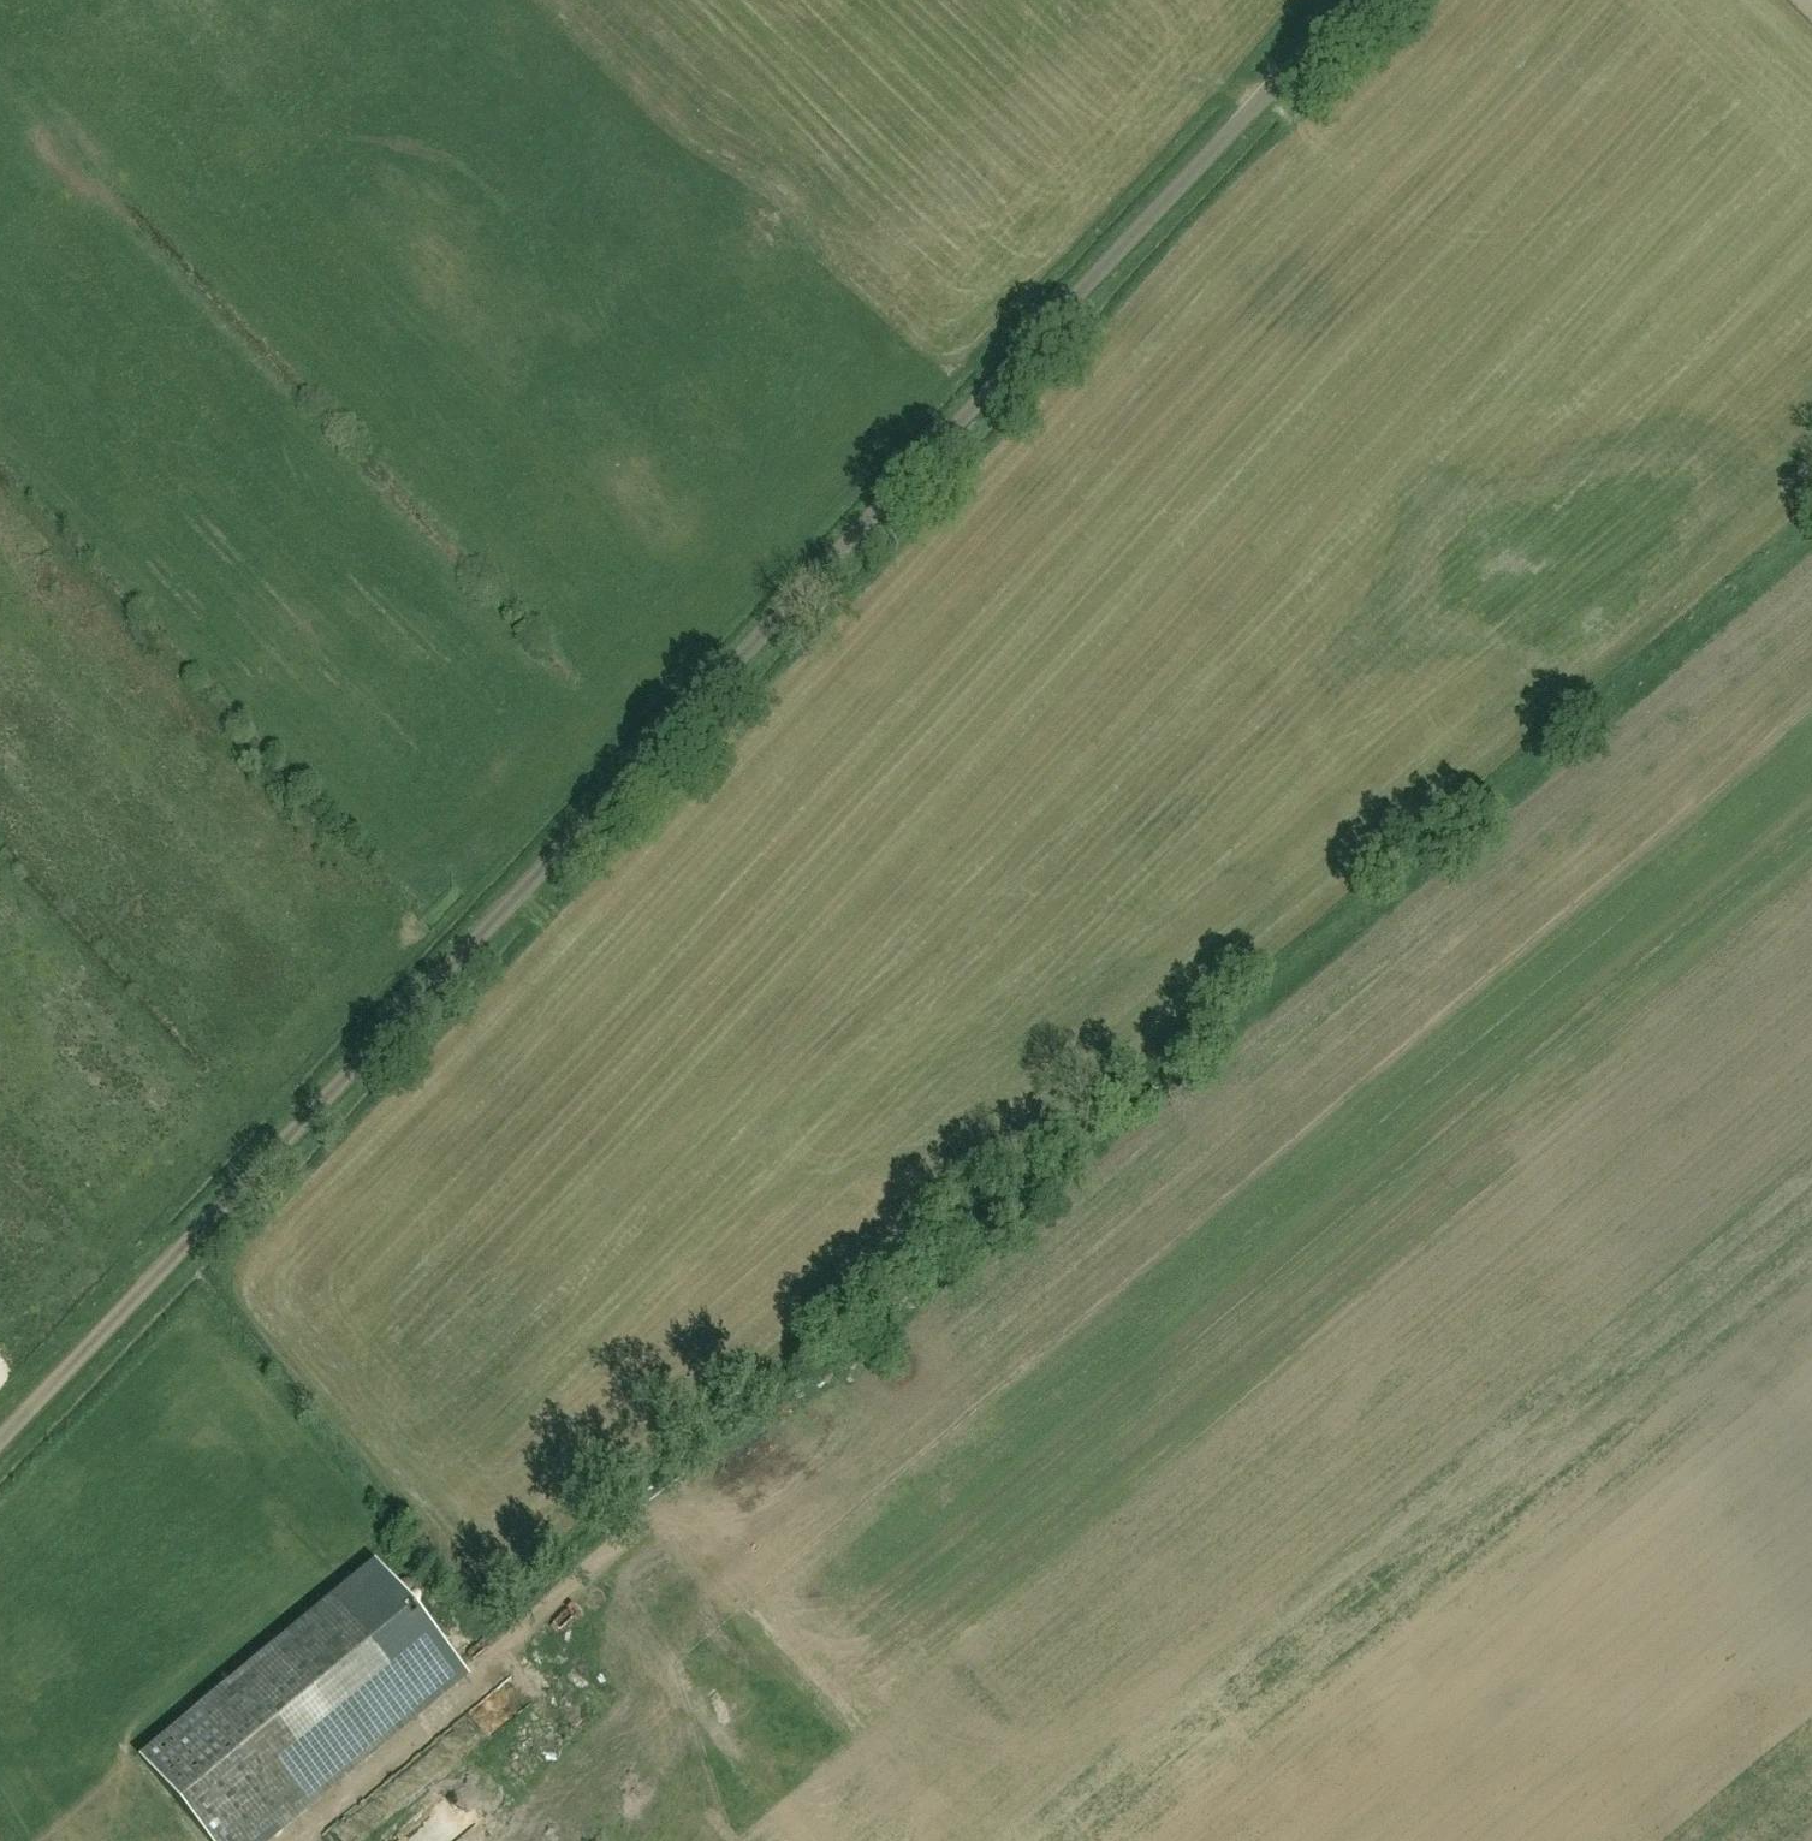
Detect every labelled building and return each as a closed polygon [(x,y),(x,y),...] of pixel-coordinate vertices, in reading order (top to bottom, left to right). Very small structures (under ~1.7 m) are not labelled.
[(139,1762),(205,1840),(280,1840),(425,1720),(329,1604),(139,1762)] [(155,1830),(163,1840),(176,1840),(163,1824),(155,1830)] [(415,1827),(390,1839),(391,1840),(422,1840),(415,1827)]
